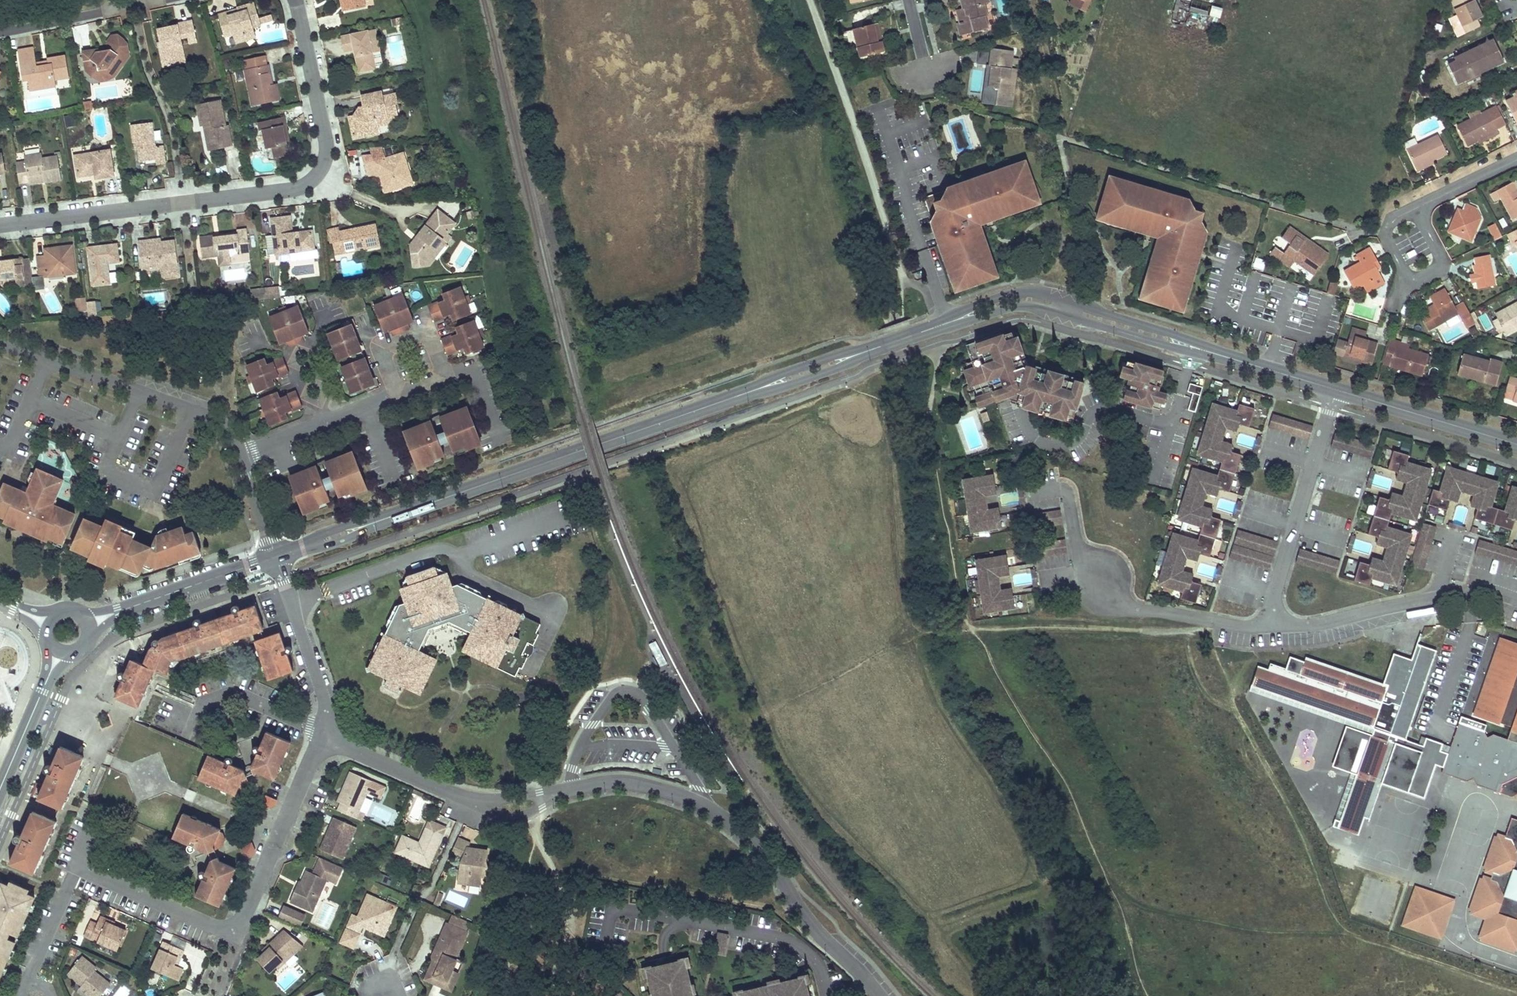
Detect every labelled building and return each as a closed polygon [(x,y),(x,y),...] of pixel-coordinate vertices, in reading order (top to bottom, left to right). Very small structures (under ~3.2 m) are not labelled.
[(348,12),(367,8),(365,0),(346,0),(348,12)] [(966,12),(967,14),(961,16),(963,23),(966,35),(989,29),(986,17),(988,16),(985,4),(990,2),(989,0),(961,0),(964,10),(966,9),(966,12)] [(1083,0),(1071,0),(1069,6),(1083,13),(1088,2),(1083,0)] [(1188,10),(1209,15),(1213,0),(1191,0),(1188,10)] [(1458,17),(1454,19),(1453,17),(1448,19),(1457,38),(1460,36),(1479,27),(1476,20),(1482,18),(1473,0),(1450,0),(1458,17)] [(226,13),(218,16),(224,38),(233,35),(234,40),(254,34),(253,29),(260,27),(260,25),(258,20),(253,4),(237,9),(237,10),(238,14),(227,17),(226,13)] [(1212,6),(1210,15),(1220,19),(1223,9),(1212,6)] [(957,11),(960,23),(963,23),(961,16),(967,14),(966,12),(966,9),(964,10),(957,11)] [(1188,10),(1184,26),(1205,31),(1209,15),(1188,10)] [(996,27),(993,15),(988,16),(986,17),(989,29),(996,27)] [(1019,27),(1017,16),(1011,18),(1013,29),(1019,27)] [(1479,27),(1485,25),(1482,18),(1476,20),(1479,27)] [(165,69),(180,66),(176,48),(183,46),(190,45),(189,39),(197,37),(194,22),(178,25),(178,26),(160,30),(162,42),(164,50),(161,51),(165,69)] [(963,23),(960,23),(957,24),(960,36),(966,35),(963,23)] [(881,43),(876,24),(873,26),(877,43),(881,43)] [(883,53),(882,48),(881,43),(877,43),(873,26),(853,30),(860,58),(883,53)] [(359,55),(356,56),(359,72),(377,68),(382,67),(384,65),(376,30),(342,37),(345,52),(355,50),(354,50),(358,49),(359,55)] [(254,34),(234,40),(235,44),(255,38),(254,34)] [(83,53),(86,71),(92,70),(99,76),(100,81),(107,80),(111,76),(113,77),(129,55),(128,45),(124,45),(121,43),(123,40),(118,36),(112,37),(108,42),(114,47),(108,55),(106,57),(103,55),(102,51),(101,50),(83,53)] [(1495,43),(1494,39),(1478,47),(1479,49),(1480,51),(1495,43)] [(1480,51),(1479,49),(1478,47),(1455,58),(1456,61),(1448,65),(1457,84),(1466,80),(1480,73),(1504,62),(1495,43),(1480,51)] [(186,65),(183,46),(176,48),(180,66),(186,65)] [(992,48),(989,66),(991,66),(990,76),(989,76),(988,87),(997,88),(996,93),(1006,95),(1010,69),(1013,52),(992,48)] [(47,61),(48,64),(48,68),(38,69),(37,66),(34,50),(19,53),(24,83),(28,82),(30,93),(57,88),(56,83),(70,81),(66,58),(47,61)] [(979,64),(988,64),(989,52),(980,51),(979,64)] [(254,108),(281,103),(278,86),(274,87),(271,88),(270,85),(271,84),(269,76),(272,75),(270,67),(246,72),(254,108)] [(1010,95),(1014,70),(1010,69),(1006,95),(1010,95)] [(92,70),(86,71),(87,78),(94,83),(100,81),(99,76),(92,70)] [(1422,82),(1418,73),(1414,85),(1419,87),(1422,82)] [(1467,83),(1481,76),(1480,73),(1466,80),(1467,83)] [(382,93),(361,97),(363,107),(369,106),(370,113),(358,115),(350,117),(354,139),(380,134),(377,119),(398,115),(396,105),(399,104),(397,94),(394,94),(382,97),(382,93)] [(1514,98),(1506,102),(1516,124),(1516,96),(1514,98)] [(221,102),(198,107),(203,128),(207,128),(208,130),(205,131),(210,153),(224,150),(223,148),(233,146),(229,127),(226,128),(221,102)] [(370,113),(369,106),(363,107),(356,109),(358,115),(370,113)] [(1467,146),(1479,140),(1491,134),(1492,137),(1499,134),(1488,111),(1457,126),(1467,146)] [(273,148),(275,159),(291,156),(289,144),(285,145),(282,126),(285,125),(284,119),(259,124),(260,130),(262,130),(266,150),(273,148)] [(153,123),(131,126),(134,144),(138,143),(139,150),(140,163),(157,160),(158,165),(166,164),(164,147),(157,148),(153,123)] [(1433,160),(1440,157),(1448,153),(1438,134),(1419,144),(1406,150),(1417,172),(1424,168),(1423,165),(1433,160)] [(1416,138),(1404,144),(1406,150),(1419,144),(1416,138)] [(435,153),(434,145),(424,147),(426,154),(435,153)] [(110,150),(75,156),(79,178),(96,175),(97,180),(115,177),(110,150)] [(401,154),(366,166),(369,177),(374,175),(378,174),(380,180),(384,193),(399,188),(398,184),(409,180),(401,154)] [(62,181),(58,158),(43,161),(42,156),(25,160),(25,162),(16,164),(20,184),(29,182),(28,179),(45,176),(45,179),(46,184),(62,181)] [(1015,168),(999,173),(999,172),(985,177),(986,178),(970,184),(969,182),(961,185),(961,187),(955,189),(955,188),(925,198),(935,226),(937,225),(940,235),(939,235),(942,244),(943,243),(949,259),(947,260),(952,274),(954,273),(956,280),(955,281),(958,288),(995,275),(992,266),(978,227),(976,222),(981,220),(994,215),(1006,211),(1010,210),(1024,205),(1032,202),(1025,181),(1029,180),(1023,163),(1014,166),(1015,168)] [(1176,197),(1166,194),(1165,195),(1150,190),(1150,189),(1136,185),(1136,186),(1118,181),(1119,179),(1111,177),(1105,194),(1109,196),(1103,216),(1109,218),(1125,223),(1138,227),(1151,231),(1164,235),(1160,247),(1160,248),(1156,260),(1152,273),(1148,289),(1146,296),(1166,302),(1165,306),(1183,311),(1185,303),(1184,302),(1189,285),(1190,285),(1195,271),(1193,271),(1198,255),(1199,256),(1202,246),(1201,245),(1203,238),(1204,239),(1205,235),(1186,200),(1183,199),(1182,200),(1175,198),(1176,197)] [(398,184),(399,188),(411,185),(409,180),(398,184)] [(1036,200),(1029,180),(1025,181),(1032,202),(1036,200)] [(1491,194),(1495,201),(1501,198),(1513,220),(1516,218),(1516,192),(1516,189),(1512,183),(1491,194)] [(1109,196),(1105,194),(1099,215),(1103,216),(1109,196)] [(1463,211),(1480,218),(1475,208),(1466,204),(1463,211)] [(1448,230),(1450,231),(1452,232),(1451,234),(1463,239),(1463,237),(1472,240),(1476,231),(1475,231),(1480,218),(1463,211),(1458,209),(1454,219),(1453,220),(1448,230)] [(454,223),(435,210),(417,236),(419,238),(414,244),(410,244),(412,264),(425,263),(446,234),(454,223)] [(475,212),(465,215),(468,223),(478,220),(475,212)] [(290,216),(271,218),(275,254),(314,250),(311,230),(295,232),(296,237),(289,238),(288,233),(292,233),(290,216)] [(1502,236),(1493,220),(1486,223),(1495,239),(1495,240),(1502,236)] [(355,231),(355,228),(337,231),(337,227),(328,229),(331,246),(340,244),(342,253),(378,246),(374,224),(358,227),(358,231),(355,231)] [(1291,245),(1297,237),(1299,234),(1290,227),(1282,238),(1291,245)] [(247,229),(236,230),(237,234),(219,236),(219,239),(214,240),(213,237),(213,235),(200,237),(202,257),(218,255),(218,261),(227,260),(226,249),(238,248),(238,254),(249,253),(247,229)] [(1516,241),(1516,229),(1507,234),(1512,244),(1516,242),(1515,242),(1516,241)] [(425,263),(412,264),(412,268),(428,266),(437,253),(445,243),(449,237),(446,234),(425,263)] [(1326,259),(1328,256),(1299,234),(1297,237),(1326,259)] [(417,236),(410,244),(414,244),(419,238),(417,236)] [(1326,259),(1297,237),(1291,245),(1284,254),(1280,250),(1275,247),(1271,253),(1290,268),(1295,261),(1313,275),(1326,259)] [(176,263),(173,241),(160,243),(147,244),(146,240),(138,241),(141,270),(161,268),(162,277),(177,276),(176,263)] [(117,244),(88,247),(92,285),(110,283),(108,267),(106,267),(105,263),(108,263),(115,262),(120,261),(117,244)] [(340,244),(331,246),(332,255),(342,253),(340,244)] [(71,246),(51,248),(52,255),(45,256),(37,257),(40,278),(50,277),(62,275),(75,274),(71,246)] [(52,255),(51,248),(44,249),(45,256),(52,255)] [(1362,286),(1363,286),(1381,277),(1377,269),(1370,257),(1374,255),(1370,248),(1356,256),(1359,263),(1344,271),(1354,290),(1362,286)] [(1377,269),(1381,267),(1374,255),(1370,257),(1377,269)] [(1478,289),(1495,286),(1490,262),(1491,262),(1489,255),(1474,258),(1475,265),(1473,266),(1475,275),(1470,276),(1471,283),(1476,282),(1478,289)] [(0,263),(0,284),(1,284),(1,281),(23,278),(24,286),(33,285),(30,258),(0,263)] [(1263,270),(1265,261),(1256,258),(1253,267),(1263,270)] [(1364,289),(1382,280),(1381,277),(1363,286),(1364,289)] [(1338,285),(1330,283),(1327,293),(1335,296),(1338,285)] [(280,287),(265,289),(266,298),(281,297),(280,287)] [(451,316),(453,321),(471,315),(466,305),(470,303),(467,297),(464,298),(460,287),(442,294),(444,300),(428,306),(428,308),(432,318),(434,322),(451,316)] [(265,289),(251,290),(252,300),(266,298),(265,289)] [(1429,330),(1459,314),(1455,307),(1445,289),(1429,298),(1433,305),(1435,308),(1428,312),(1421,316),(1429,330)] [(1166,302),(1146,296),(1145,299),(1165,306),(1166,302)] [(391,299),(384,301),(385,304),(374,309),(380,325),(387,322),(391,332),(393,338),(409,332),(407,325),(403,316),(410,313),(404,297),(393,301),(391,299)] [(86,299),(76,300),(78,311),(88,309),(86,299)] [(1455,307),(1459,314),(1467,329),(1476,325),(1475,323),(1470,314),(1463,302),(1455,307)] [(1513,329),(1512,328),(1516,326),(1516,303),(1495,314),(1497,319),(1503,330),(1506,335),(1513,331),(1513,329)] [(280,315),(268,319),(276,336),(283,333),(287,342),(289,347),(291,347),(303,342),(304,342),(302,337),(298,327),(306,325),(299,307),(288,312),(286,308),(279,311),(280,315)] [(403,316),(407,325),(412,323),(414,323),(410,313),(403,316)] [(1503,330),(1497,319),(1493,321),(1499,332),(1503,330)] [(375,390),(349,321),(340,325),(341,328),(327,334),(338,361),(351,356),(354,362),(340,367),(351,395),(364,390),(366,393),(375,390)] [(456,328),(458,334),(441,340),(442,343),(446,352),(447,355),(464,349),(467,355),(484,348),(480,338),(483,336),(480,330),(477,331),(473,321),(456,328)] [(387,322),(380,325),(384,334),(387,333),(391,332),(387,322)] [(298,327),(302,337),(310,334),(306,325),(298,327)] [(1345,353),(1351,355),(1356,337),(1364,339),(1366,333),(1352,328),(1348,343),(1338,340),(1333,353),(1344,356),(1345,353)] [(1021,353),(1014,332),(1001,336),(1000,334),(966,346),(971,362),(965,364),(968,372),(965,373),(970,387),(973,385),(978,399),(974,400),(977,407),(1007,397),(1008,400),(1023,405),(1022,408),(1065,421),(1066,418),(1073,420),(1084,383),(1077,381),(1074,389),(1068,387),(1069,382),(1062,380),(1063,377),(1048,373),(1048,376),(1034,372),(1035,369),(1027,366),(1027,368),(1026,370),(1024,370),(1019,354),(1021,353)] [(283,333),(276,336),(279,345),(287,342),(283,333)] [(1378,344),(1364,339),(1356,337),(1351,355),(1354,356),(1353,359),(1372,365),(1378,344)] [(1429,356),(1419,353),(1409,350),(1396,346),(1398,342),(1389,340),(1382,364),(1422,376),(1429,356)] [(1502,363),(1496,362),(1490,360),(1489,362),(1463,355),(1457,375),(1496,386),(1502,363)] [(265,358),(246,366),(249,376),(246,377),(249,384),(252,383),(256,393),(275,386),(273,379),(289,373),(288,371),(284,360),(283,358),(267,364),(265,358)] [(1163,372),(1127,361),(1124,368),(1122,367),(1119,375),(1129,378),(1127,384),(1130,385),(1128,391),(1125,390),(1123,398),(1159,409),(1161,402),(1164,403),(1166,395),(1157,392),(1159,386),(1156,385),(1158,379),(1161,380),(1163,373),(1163,372)] [(1509,377),(1505,390),(1515,394),(1512,401),(1516,403),(1516,380),(1509,377)] [(1074,389),(1077,381),(1070,379),(1069,382),(1068,387),(1074,389)] [(1202,387),(1189,383),(1186,392),(1192,393),(1187,410),(1195,412),(1202,387)] [(278,392),(259,399),(262,409),(259,411),(262,418),(265,417),(269,427),(288,419),(286,413),(302,407),(302,405),(297,392),(296,392),(280,398),(278,392)] [(1191,581),(1191,578),(1192,574),(1181,571),(1185,557),(1197,560),(1199,553),(1209,557),(1221,519),(1210,516),(1212,509),(1201,506),(1205,492),(1216,496),(1218,489),(1229,492),(1240,455),(1230,451),(1232,445),(1220,441),(1224,427),(1236,431),(1238,424),(1249,427),(1254,408),(1239,404),(1237,410),(1218,405),(1210,408),(1198,448),(1203,455),(1222,461),(1217,475),(1198,470),(1191,474),(1179,514),(1183,520),(1202,526),(1197,540),(1178,535),(1171,538),(1160,578),(1164,585),(1182,591),(1180,598),(1195,603),(1201,584),(1191,581)] [(454,414),(442,419),(444,423),(441,424),(445,433),(435,437),(431,428),(429,430),(427,425),(416,429),(403,434),(407,445),(412,443),(421,468),(431,464),(430,462),(443,457),(439,447),(449,443),(453,453),(466,448),(467,450),(477,446),(467,422),(470,421),(466,409),(454,414)] [(1312,427),(1272,414),(1268,427),(1309,440),(1312,427)] [(1330,447),(1371,459),(1375,445),(1334,433),(1330,447)] [(1253,452),(1258,453),(1260,446),(1262,438),(1258,437),(1253,452)] [(1393,451),(1390,460),(1388,469),(1398,472),(1395,479),(1407,482),(1403,497),(1391,493),(1389,500),(1379,497),(1368,534),(1378,537),(1376,543),(1387,547),(1383,561),(1372,558),(1369,565),(1359,562),(1353,580),(1369,585),(1371,578),(1390,583),(1397,580),(1409,540),(1405,533),(1387,527),(1391,513),(1409,519),(1416,515),(1429,475),(1425,468),(1406,463),(1408,455),(1393,451)] [(321,481),(318,472),(315,473),(313,469),(303,473),(289,478),(293,489),(297,488),(306,512),(316,508),(315,506),(329,500),(325,491),(334,487),(337,497),(351,492),(352,495),(360,491),(351,467),(355,465),(351,454),(338,459),(327,463),(329,468),(326,469),(330,478),(321,481)] [(36,467),(28,486),(27,486),(24,493),(19,488),(7,483),(5,482),(4,483),(2,484),(0,490),(0,515),(6,517),(24,525),(22,527),(36,534),(38,531),(60,541),(62,541),(63,541),(63,540),(64,539),(75,515),(75,514),(74,514),(74,513),(73,512),(62,506),(53,506),(57,499),(55,498),(63,479),(36,467)] [(1510,492),(1504,511),(1490,507),(1496,488),(1492,481),(1452,469),(1446,473),(1440,492),(1433,490),(1428,505),(1447,510),(1450,500),(1457,502),(1460,491),(1473,495),(1470,506),(1477,508),(1474,518),(1511,530),(1514,519),(1516,520),(1516,489),(1510,492)] [(1366,486),(1370,488),(1375,472),(1371,471),(1366,486)] [(996,495),(994,488),(993,475),(968,479),(963,486),(969,527),(976,532),(1001,528),(998,508),(986,510),(985,507),(983,497),(996,495)] [(1234,516),(1238,518),(1241,510),(1243,502),(1238,501),(1234,516)] [(1059,511),(1028,516),(1030,529),(1061,524),(1059,511)] [(22,527),(24,525),(6,517),(4,520),(22,527)] [(124,532),(112,527),(111,530),(107,529),(111,520),(106,518),(103,525),(87,519),(87,518),(86,518),(85,518),(84,518),(84,519),(83,519),(83,520),(73,543),(85,548),(92,551),(89,559),(106,566),(108,562),(122,568),(124,565),(134,570),(142,574),(147,563),(157,568),(178,561),(191,556),(192,556),(202,552),(194,532),(187,535),(185,527),(171,532),(172,535),(165,538),(164,535),(158,537),(153,547),(135,540),(136,537),(124,532)] [(126,527),(111,520),(107,529),(111,530),(112,527),(124,532),(126,527)] [(1464,532),(1465,527),(1449,522),(1448,527),(1464,532)] [(1434,529),(1422,525),(1409,566),(1422,570),(1434,529)] [(1269,569),(1277,543),(1237,531),(1229,557),(1269,569)] [(1347,551),(1351,552),(1356,537),(1351,536),(1347,551)] [(1211,555),(1221,558),(1227,540),(1216,537),(1211,555)] [(1064,539),(1033,544),(1035,559),(1066,554),(1064,539)] [(1516,566),(1516,552),(1479,540),(1475,554),(1516,566)] [(1295,563),(1336,575),(1340,562),(1299,549),(1295,563)] [(191,556),(178,561),(180,566),(193,562),(191,556)] [(980,593),(998,590),(996,577),(1008,575),(1005,556),(981,560),(976,567),(978,581),(980,593)] [(408,575),(401,590),(406,603),(400,605),(399,606),(400,611),(396,612),(395,615),(397,620),(392,620),(391,623),(393,628),(388,629),(387,631),(389,636),(384,637),(383,640),(384,645),(380,646),(379,648),(380,653),(376,654),(375,657),(376,662),(372,663),(370,667),(371,671),(388,679),(402,686),(420,694),(437,660),(422,652),(432,631),(435,630),(434,628),(445,624),(446,626),(449,625),(470,635),(464,650),(498,666),(497,668),(516,676),(520,667),(521,668),(522,668),(528,657),(525,656),(531,644),(534,645),(539,634),(537,633),(541,624),(526,617),(521,618),(520,613),(517,613),(513,614),(512,610),(508,608),(504,610),(503,605),(499,604),(495,605),(494,601),(491,600),(486,601),(485,597),(482,595),(478,597),(476,593),(473,591),(469,592),(467,588),(465,587),(461,589),(459,585),(457,584),(452,586),(447,572),(434,566),(426,569),(427,572),(416,575),(416,572),(408,575)] [(1214,582),(1219,583),(1221,576),(1223,567),(1219,566),(1214,582)] [(998,592),(998,590),(980,593),(980,594),(982,607),(990,612),(1002,610),(1013,608),(1010,589),(998,592)] [(218,646),(250,635),(252,636),(255,635),(256,632),(264,630),(255,605),(240,610),(240,609),(240,608),(239,606),(237,605),(235,605),(233,606),(232,607),(232,608),(232,610),(232,611),(233,612),(201,624),(201,622),(200,620),(199,620),(199,619),(197,619),(196,620),(195,620),(194,622),(194,623),(194,625),(195,626),(163,637),(159,641),(158,640),(157,640),(156,640),(154,641),(153,642),(153,643),(153,644),(154,646),(150,649),(143,665),(131,660),(125,675),(124,674),(123,673),(122,672),(121,672),(119,673),(118,674),(117,675),(117,676),(117,677),(118,679),(119,680),(120,681),(121,681),(122,681),(115,697),(139,707),(150,684),(152,683),(154,679),(152,677),(155,670),(167,675),(170,667),(181,658),(211,648),(214,649),(218,648),(218,646)] [(293,671),(288,654),(289,654),(291,654),(293,652),(293,651),(293,649),(292,647),(291,647),(290,646),(288,646),(286,647),(285,648),(280,633),(255,641),(264,666),(263,667),(263,670),(266,671),(269,680),(293,671)] [(1499,794),(1511,798),(1516,795),(1516,644),(1502,638),(1496,654),(1499,660),(1495,662),(1483,694),(1485,699),(1480,702),(1474,716),(1491,722),(1496,717),(1498,721),(1513,726),(1508,740),(1494,735),(1488,737),(1484,733),(1461,723),(1442,772),(1468,782),(1474,781),(1477,785),(1499,794)] [(650,645),(661,666),(667,663),(656,641),(650,645)] [(525,656),(528,657),(529,657),(530,657),(531,656),(531,655),(532,655),(533,654),(533,653),(534,651),(534,649),(534,647),(534,645),(531,644),(525,656)] [(1300,677),(1381,704),(1387,688),(1305,661),(1300,677)] [(1251,689),(1371,730),(1377,712),(1257,671),(1251,689)] [(402,686),(388,679),(386,684),(386,688),(395,692),(399,691),(402,686)] [(133,722),(122,754),(146,761),(156,729),(133,722)] [(267,732),(259,748),(258,747),(256,747),(254,747),(253,748),(253,749),(252,750),(252,751),(253,752),(254,754),(256,755),(257,755),(252,766),(255,774),(258,773),(275,780),(278,772),(281,772),(282,768),(281,766),(291,742),(267,732)] [(1340,832),(1357,837),(1389,745),(1372,739),(1340,832)] [(85,757),(61,747),(52,767),(51,766),(50,766),(48,765),(47,766),(46,766),(45,768),(45,770),(46,772),(47,773),(48,773),(49,773),(41,792),(38,799),(62,810),(75,778),(78,778),(82,769),(81,767),(85,757)] [(225,762),(225,763),(208,755),(198,780),(206,783),(206,785),(210,787),(212,785),(236,796),(237,793),(240,795),(246,792),(249,784),(244,770),(231,765),(233,763),(233,762),(233,761),(233,760),(232,759),(231,758),(230,758),(228,758),(227,758),(226,759),(225,760),(225,762)] [(367,788),(370,781),(350,773),(337,802),(341,804),(338,811),(357,820),(361,812),(359,811),(365,797),(369,789),(367,788)] [(277,800),(267,796),(265,801),(268,808),(275,805),(277,800)] [(361,813),(368,798),(365,797),(359,811),(361,812),(361,813)] [(10,864),(34,874),(38,864),(41,864),(45,855),(43,853),(57,822),(33,811),(30,818),(23,833),(22,837),(21,837),(20,836),(19,836),(17,836),(15,837),(15,839),(15,840),(15,842),(17,843),(18,843),(19,843),(15,853),(10,864)] [(213,851),(220,832),(221,830),(198,821),(198,818),(193,816),(191,817),(183,814),(173,838),(189,845),(188,846),(188,847),(188,849),(188,851),(190,852),(191,852),(192,852),(193,852),(195,851),(195,850),(196,848),(208,854),(213,851)] [(354,826),(332,816),(329,823),(332,824),(326,837),(323,836),(318,848),(339,857),(354,826)] [(1510,819),(1504,838),(1497,835),(1497,838),(1490,858),(1486,869),(1484,872),(1491,875),(1489,880),(1483,878),(1482,879),(1471,911),(1470,914),(1485,920),(1478,938),(1481,939),(1491,942),(1514,950),(1515,951),(1516,946),(1516,821),(1510,819)] [(401,836),(394,853),(428,867),(443,832),(445,828),(429,820),(419,843),(417,847),(412,845),(414,841),(401,836)] [(332,824),(329,823),(323,836),(326,837),(332,824)] [(220,832),(213,851),(222,848),(225,840),(223,834),(220,832)] [(1490,858),(1497,838),(1494,837),(1483,868),(1486,869),(1490,858)] [(469,844),(456,839),(449,856),(460,860),(464,861),(463,868),(459,867),(458,880),(468,882),(468,885),(478,887),(480,876),(486,876),(486,866),(484,865),(486,852),(467,848),(469,844)] [(246,847),(243,853),(253,857),(255,851),(253,844),(246,847)] [(210,861),(205,874),(204,873),(204,872),(203,872),(202,872),(201,872),(199,873),(199,874),(198,875),(198,876),(198,877),(199,878),(201,879),(201,880),(203,879),(195,896),(220,907),(231,883),(233,882),(235,878),(233,876),(237,869),(220,862),(219,858),(210,861)] [(290,902),(313,912),(327,880),(336,884),(343,868),(325,860),(320,858),(313,874),(307,871),(302,883),(299,888),(296,887),(290,902)] [(380,873),(377,881),(386,884),(389,876),(380,873)] [(1471,911),(1482,879),(1480,879),(1469,910),(1471,911)] [(2,883),(0,887),(0,976),(15,941),(6,938),(9,932),(18,936),(34,897),(26,893),(27,890),(11,882),(9,886),(2,883)] [(1454,901),(1415,887),(1401,926),(1440,939),(1454,901)] [(370,924),(371,928),(373,931),(378,928),(386,932),(391,920),(387,919),(392,910),(384,907),(386,902),(367,894),(358,916),(352,914),(347,927),(360,933),(363,927),(365,922),(370,924)] [(436,908),(441,897),(437,895),(432,906),(436,908)] [(391,920),(397,907),(386,902),(384,907),(392,910),(387,919),(391,920)] [(283,906),(278,918),(299,927),(304,915),(283,906)] [(90,921),(84,935),(117,950),(126,931),(114,925),(106,922),(108,919),(100,915),(96,924),(90,921)] [(471,923),(452,915),(448,924),(467,932),(471,923)] [(370,924),(365,922),(363,927),(373,931),(371,928),(370,924)] [(448,924),(446,923),(434,951),(438,953),(435,961),(433,961),(424,980),(433,984),(435,978),(449,984),(455,971),(453,970),(457,960),(455,959),(467,932),(448,924)] [(378,928),(373,931),(384,936),(386,932),(378,928)] [(359,936),(345,929),(339,943),(353,949),(359,936)] [(276,936),(268,944),(270,947),(263,953),(257,960),(270,973),(276,967),(285,959),(287,961),(303,946),(283,930),(277,937),(276,936)] [(727,935),(718,933),(715,952),(723,953),(727,935)] [(1491,942),(1481,939),(1480,941),(1513,953),(1514,950),(1491,942)] [(184,951),(163,942),(151,969),(178,981),(183,969),(177,966),(173,965),(177,957),(180,959),(184,951)] [(270,947),(268,944),(261,951),(263,953),(270,947)] [(688,956),(678,959),(678,962),(684,960),(686,968),(691,967),(688,956)] [(95,969),(81,958),(67,975),(81,987),(78,990),(85,995),(99,995),(109,984),(94,971),(95,969)] [(278,970),(287,961),(285,959),(276,967),(278,970)] [(693,995),(694,995),(692,989),(691,989),(690,985),(686,968),(684,960),(678,962),(671,963),(672,967),(661,970),(660,966),(652,968),(646,969),(648,978),(652,993),(652,994),(653,994),(654,995),(693,995)] [(648,978),(646,969),(652,968),(652,965),(641,968),(644,979),(648,978)] [(459,973),(455,971),(449,984),(435,978),(433,984),(451,992),(459,973)] [(810,983),(808,973),(797,976),(798,979),(804,977),(805,984),(810,983)] [(780,983),(774,984),(774,983),(770,984),(769,985),(769,986),(744,992),(738,993),(739,995),(810,995),(807,986),(806,986),(805,984),(804,977),(798,979),(780,983)] [(732,990),(733,995),(739,995),(738,993),(744,992),(743,987),(732,990)]
